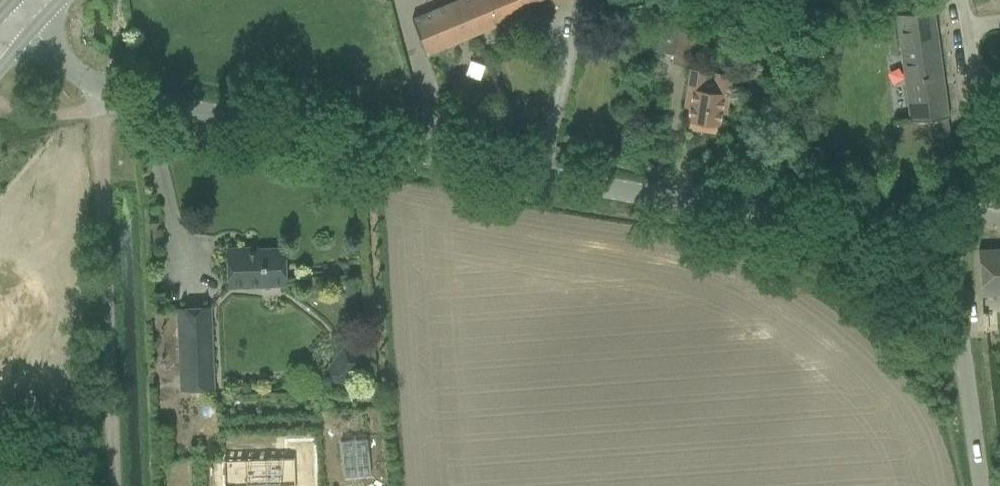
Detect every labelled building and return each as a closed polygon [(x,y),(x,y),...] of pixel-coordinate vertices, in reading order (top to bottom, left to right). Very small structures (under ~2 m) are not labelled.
[(425,54),(475,33),(469,20),(488,12),(483,0),(457,0),(410,19),(425,54)] [(475,33),(532,10),(528,2),(533,0),(483,0),(488,12),(469,20),(475,33)] [(674,61),(692,64),(697,30),(701,5),(696,1),(663,10),(657,51),(675,54),(674,61)] [(895,122),(897,140),(950,135),(933,11),(897,14),(910,120),(895,122)] [(688,127),(716,132),(717,125),(718,125),(720,112),(726,113),(732,75),(690,68),(684,106),(690,107),(688,121),(689,121),(688,127)] [(227,248),(229,286),(285,284),(283,248),(257,249),(257,247),(227,248)] [(980,294),(999,293),(999,249),(978,250),(980,294)] [(210,307),(178,308),(181,389),(213,387),(210,307)] [(323,373),(345,388),(365,359),(343,344),(323,373)] [(221,459),(222,485),(294,485),(293,456),(221,459)]
